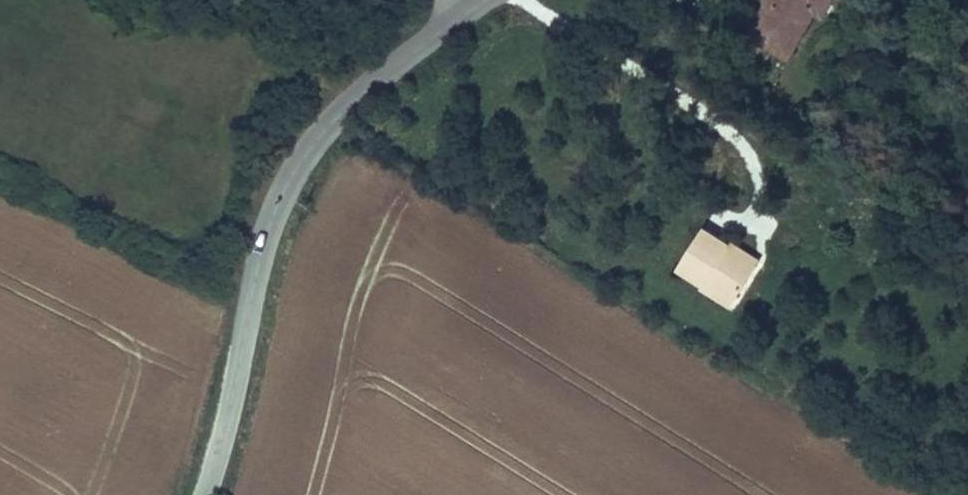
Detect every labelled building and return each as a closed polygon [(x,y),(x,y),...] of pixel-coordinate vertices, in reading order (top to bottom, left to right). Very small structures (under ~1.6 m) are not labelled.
[(793,19),(800,7),(818,17),(827,0),(763,0),(744,33),(785,55),(802,24),(793,19)] [(734,302),(758,265),(729,246),(726,249),(700,232),(675,270),(701,287),(704,282),(734,302)] [(728,311),(734,302),(704,282),(701,287),(698,292),(728,311)]
